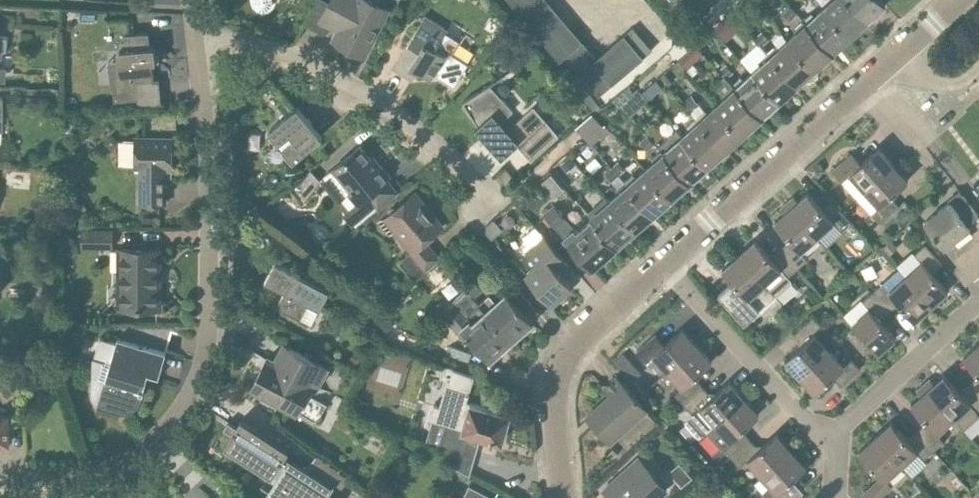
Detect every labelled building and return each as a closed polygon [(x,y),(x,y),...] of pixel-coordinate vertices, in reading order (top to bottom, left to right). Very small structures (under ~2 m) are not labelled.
[(255,4),(255,5),(256,6),(257,8),(259,9),(259,10),(262,11),(264,11),(266,11),(268,10),(270,9),(270,8),(271,7),(272,5),(272,4),(273,2),(273,0),(254,0),(255,4)] [(322,18),(341,28),(335,40),(364,54),(388,8),(372,0),(331,0),(322,18)] [(548,0),(509,0),(574,77),(580,72),(599,95),(652,50),(633,28),(597,58),(548,0)] [(850,0),(834,0),(825,7),(851,36),(868,20),(850,0)] [(868,20),(886,3),(883,0),(850,0),(868,20)] [(790,20),(797,13),(790,6),(783,12),(790,20)] [(851,36),(825,7),(816,16),(813,13),(804,21),(833,52),(851,36)] [(714,27),(715,29),(726,41),(742,28),(732,15),(730,14),(714,27)] [(450,57),(443,53),(441,42),(448,31),(426,17),(393,67),(413,79),(418,70),(431,78),(436,70),(440,72),(438,76),(455,86),(469,64),(452,53),(450,57)] [(833,52),(804,21),(795,29),(798,32),(790,40),(815,68),(833,52)] [(150,46),(148,34),(150,33),(149,31),(126,34),(126,41),(119,41),(120,50),(117,50),(119,60),(109,61),(112,91),(114,91),(115,101),(143,99),(141,83),(155,81),(153,62),(157,62),(155,46),(150,46)] [(763,33),(756,39),(762,46),(769,39),(763,33)] [(815,68),(790,40),(780,48),(778,46),(768,52),(797,84),(815,68)] [(686,69),(704,54),(697,46),(679,61),(686,69)] [(768,52),(759,60),(759,61),(760,63),(752,71),(779,100),(797,84),(768,52)] [(726,78),(733,72),(725,64),(718,70),(724,77),(726,78)] [(779,100),(752,71),(743,79),(741,77),(732,85),(760,117),(779,100)] [(760,117),(732,85),(724,77),(717,83),(716,81),(714,83),(723,93),(726,97),(717,105),(742,134),(760,117)] [(642,92),(649,99),(662,86),(656,79),(642,92)] [(509,129),(502,121),(513,110),(502,99),(490,85),(464,102),(479,126),(476,129),(485,138),(503,158),(518,144),(532,159),(559,135),(534,107),(522,118),(509,129)] [(690,111),(697,105),(689,96),(682,103),(690,111)] [(742,134),(717,105),(708,113),(705,110),(696,118),(724,150),(742,134)] [(269,131),(293,160),(323,136),(298,107),(269,131)] [(604,125),(593,113),(577,127),(592,144),(601,137),(602,138),(611,130),(606,124),(604,125)] [(173,167),(173,116),(147,116),(147,137),(141,137),(141,140),(125,140),(122,143),(121,162),(124,165),(141,165),(141,203),(167,204),(167,167),(173,167)] [(724,150),(696,118),(687,126),(690,129),(681,137),(706,166),(724,150)] [(706,166),(681,137),(676,131),(658,146),(661,150),(688,182),(706,166)] [(648,149),(655,143),(648,135),(641,142),(648,149)] [(391,176),(382,166),(374,157),(372,159),(361,146),(323,178),(341,199),(345,196),(345,197),(349,194),(358,205),(369,196),(379,208),(398,191),(388,179),(391,176)] [(850,173),(863,188),(893,163),(879,147),(861,163),(853,153),(833,170),(842,180),(850,173)] [(688,182),(661,150),(652,158),(655,161),(645,170),(671,198),(688,182)] [(565,178),(577,167),(568,157),(555,168),(565,178)] [(610,167),(617,175),(618,174),(625,169),(618,161),(610,167)] [(893,163),(863,188),(879,206),(872,213),(881,223),(900,206),(891,196),(909,180),(893,163)] [(508,185),(516,178),(506,167),(498,174),(508,185)] [(617,175),(610,167),(603,174),(610,182),(617,175)] [(671,198),(645,170),(637,177),(634,174),(625,182),(653,214),(671,198)] [(305,201),(320,182),(311,171),(293,187),(305,201)] [(653,214),(625,182),(616,190),(619,194),(611,201),(636,229),(653,214)] [(788,202),(818,236),(834,222),(841,230),(851,221),(834,201),(824,210),(809,192),(799,201),(795,196),(788,202)] [(443,226),(426,206),(415,193),(397,208),(393,208),(390,211),(389,215),(379,223),(389,235),(395,230),(413,251),(399,262),(406,271),(404,274),(407,278),(410,276),(415,281),(443,258),(441,256),(439,258),(425,241),(443,226)] [(636,229),(611,201),(601,210),(598,206),(589,214),(593,219),(617,246),(636,229)] [(952,201),(925,222),(960,267),(956,270),(966,284),(978,274),(978,219),(978,220),(971,225),(952,201)] [(781,248),(799,268),(808,259),(802,251),(818,236),(788,202),(781,209),(785,213),(775,222),(791,240),(781,248)] [(617,246),(593,219),(578,232),(555,205),(544,214),(592,269),(617,246)] [(896,215),(904,223),(912,216),(905,208),(896,215)] [(493,238),(503,229),(494,219),(487,225),(487,232),(493,238)] [(84,246),(112,246),(112,230),(84,230),(84,246)] [(553,304),(573,286),(562,273),(571,265),(544,235),(526,251),(537,264),(526,274),(553,304)] [(777,294),(793,279),(790,275),(799,268),(781,248),(771,257),(756,239),(741,253),(777,294)] [(883,247),(889,254),(897,247),(891,240),(883,247)] [(64,251),(68,256),(74,256),(78,253),(79,247),(75,243),(70,242),(65,245),(64,251)] [(922,261),(906,276),(933,305),(949,290),(933,273),(943,264),(925,245),(916,254),(922,261)] [(120,307),(160,308),(160,250),(120,249),(120,307)] [(777,294),(741,253),(723,269),(733,280),(720,292),(746,322),(777,294)] [(304,274),(276,259),(266,279),(286,290),(277,307),(301,319),(310,302),(320,308),(331,288),(320,283),(323,278),(323,276),(322,275),(311,267),(308,267),(307,269),(304,274)] [(933,305),(906,276),(890,291),(883,283),(874,291),(892,310),(900,303),(915,320),(933,305)] [(466,289),(475,298),(484,290),(477,280),(466,289)] [(513,340),(480,304),(475,298),(466,289),(440,312),(467,342),(473,338),(492,359),(513,340)] [(892,310),(874,291),(863,301),(870,309),(853,324),(879,353),(896,337),(881,320),(892,310)] [(480,304),(513,340),(534,322),(508,292),(496,302),(490,295),(480,304)] [(781,331),(795,319),(789,312),(775,325),(781,331)] [(388,316),(382,314),(376,316),(373,321),(373,327),(377,332),(382,334),(388,332),(392,327),(392,321),(388,316)] [(801,375),(830,350),(815,333),(823,326),(814,316),(794,334),(803,343),(786,359),(801,375)] [(668,370),(697,344),(683,328),(665,344),(657,334),(637,351),(646,361),(654,354),(668,370)] [(117,341),(100,336),(94,358),(92,397),(94,402),(99,404),(98,407),(118,413),(122,414),(126,413),(130,412),(133,411),(136,408),(139,406),(140,403),(141,400),(149,372),(160,375),(167,352),(118,337),(117,341)] [(328,366),(285,344),(274,363),(267,359),(253,387),(260,391),(259,393),(290,410),(291,408),(298,411),(312,384),(318,387),(328,366)] [(685,404),(704,387),(695,377),(713,361),(697,344),(668,370),(684,387),(676,394),(685,404)] [(964,357),(978,374),(978,344),(964,357)] [(830,350),(801,375),(815,392),(833,376),(842,386),(861,369),(852,359),(844,366),(830,350)] [(614,361),(621,368),(630,360),(624,352),(614,361)] [(360,358),(352,355),(349,363),(358,366),(360,358)] [(443,462),(471,475),(482,435),(503,441),(511,414),(509,413),(510,409),(497,405),(496,409),(468,401),(475,376),(445,365),(441,377),(449,380),(441,407),(434,405),(430,419),(449,424),(442,447),(447,448),(443,462)] [(970,384),(961,392),(945,374),(935,383),(931,378),(924,385),(954,419),(964,429),(978,415),(978,413),(978,412),(978,410),(978,393),(970,384)] [(970,384),(978,393),(978,375),(970,384)] [(611,443),(627,428),(622,423),(643,404),(617,376),(604,388),(611,395),(587,417),(611,443)] [(716,424),(745,397),(730,381),(712,396),(704,387),(685,404),(694,414),(690,417),(704,434),(716,424)] [(954,419),(924,385),(917,391),(921,396),(912,404),(927,422),(917,431),(935,450),(945,441),(938,433),(954,419)] [(732,457),(751,439),(742,429),(760,414),(745,397),(716,424),(730,440),(723,447),(732,457)] [(11,442),(9,414),(0,415),(0,443),(11,442)] [(242,419),(237,427),(244,432),(241,436),(234,432),(225,447),(272,477),(282,462),(287,465),(266,497),(269,497),(337,497),(336,497),(350,477),(319,454),(306,470),(285,457),(290,449),(242,419)] [(935,450),(917,431),(908,439),(892,422),(875,437),(902,466),(918,451),(925,459),(935,450)] [(763,476),(791,449),(777,433),(759,449),(751,439),(732,457),(740,466),(748,459),(763,476)] [(875,437),(859,452),(882,477),(863,494),(866,497),(879,497),(893,486),(887,479),(902,466),(875,437)] [(409,450),(402,446),(395,457),(403,461),(409,450)] [(763,476),(771,485),(764,492),(769,497),(791,497),(798,492),(789,482),(807,466),(791,449),(763,476)] [(668,488),(639,457),(604,490),(612,497),(657,497),(668,488)] [(470,485),(463,497),(496,497),(470,485)]
